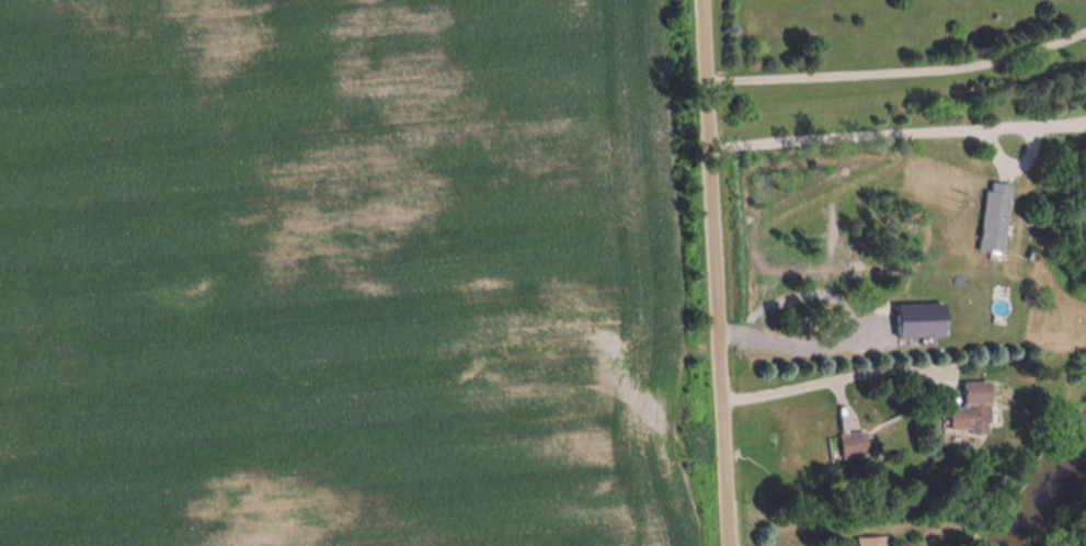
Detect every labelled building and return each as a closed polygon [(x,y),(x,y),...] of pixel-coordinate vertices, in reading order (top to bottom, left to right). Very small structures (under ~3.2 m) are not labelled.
[(984,253),(1009,255),(1015,185),(990,183),(984,253)] [(995,381),(968,382),(969,407),(954,408),(955,432),(997,430),(995,381)] [(872,456),(872,432),(843,433),(844,457),(872,456)] [(893,536),(863,537),(863,545),(893,545),(893,536)]
